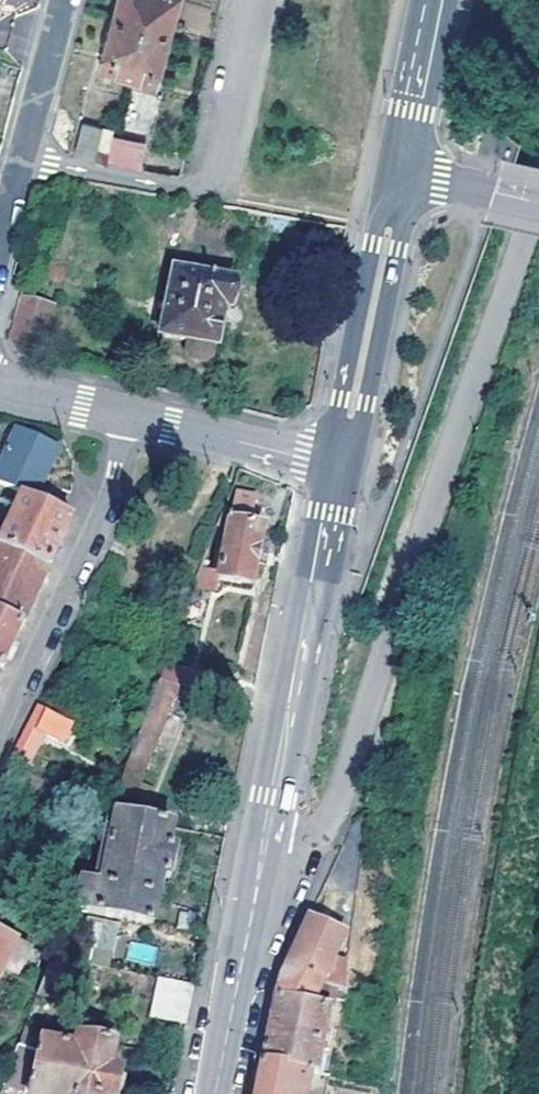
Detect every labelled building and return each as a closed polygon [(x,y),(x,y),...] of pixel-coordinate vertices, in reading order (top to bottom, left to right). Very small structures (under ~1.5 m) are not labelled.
[(132,76),(158,83),(172,31),(179,0),(120,0),(116,17),(102,68),(132,76)] [(83,127),(76,155),(94,159),(102,131),(83,127)] [(112,155),(110,166),(141,171),(143,172),(146,151),(115,145),(112,155)] [(99,151),(97,163),(110,166),(112,155),(99,151)] [(177,272),(163,338),(190,345),(188,354),(194,363),(203,365),(210,359),(212,349),(217,350),(225,311),(230,312),(236,285),(177,272)] [(22,357),(37,361),(50,310),(23,304),(14,339),(22,357)] [(0,445),(7,449),(16,431),(7,427),(0,445)] [(33,502),(57,449),(16,431),(7,449),(0,466),(0,486),(23,497),(33,502)] [(0,543),(0,547),(47,569),(60,541),(70,519),(59,514),(33,502),(23,497),(0,543)] [(203,570),(194,591),(217,593),(220,580),(251,588),(264,530),(249,527),(253,504),(236,503),(226,546),(218,547),(212,572),(203,570)] [(21,626),(34,599),(47,569),(0,547),(0,616),(21,626)] [(15,640),(21,626),(0,616),(0,673),(15,640)] [(201,676),(165,664),(158,680),(175,688),(196,694),(201,676)] [(175,688),(158,680),(158,682),(151,697),(128,755),(112,794),(130,801),(175,688)] [(27,772),(43,737),(33,732),(43,710),(37,707),(27,731),(11,765),(27,772)] [(57,744),(68,723),(43,710),(33,732),(43,737),(57,744)] [(139,815),(107,808),(105,814),(116,818),(105,869),(99,869),(96,876),(103,879),(101,886),(80,881),(70,909),(150,925),(162,877),(170,878),(175,852),(167,851),(173,826),(138,821),(139,815)] [(280,980),(315,996),(322,987),(326,976),(346,984),(347,965),(335,959),(345,937),(309,920),(280,980)] [(94,922),(94,950),(114,950),(114,922),(94,922)] [(9,944),(13,946),(14,944),(0,937),(0,963),(9,944)] [(129,940),(124,959),(152,966),(157,947),(129,940)] [(89,950),(57,943),(52,956),(71,961),(87,964),(89,950)] [(9,944),(0,963),(0,971),(28,985),(40,959),(13,946),(9,944)] [(71,961),(52,956),(48,963),(39,990),(37,996),(62,1001),(71,961)] [(193,987),(157,980),(150,1018),(185,1025),(193,987)] [(271,1023),(262,1065),(310,1074),(321,1076),(323,1068),(318,1066),(328,1011),(314,1008),(315,996),(280,980),(271,1023)] [(23,1034),(11,1063),(36,1067),(31,1093),(117,1093),(121,1074),(109,1072),(115,1047),(79,1040),(76,1050),(42,1044),(43,1037),(23,1034)] [(310,1074),(262,1065),(255,1093),(306,1093),(310,1074)]
